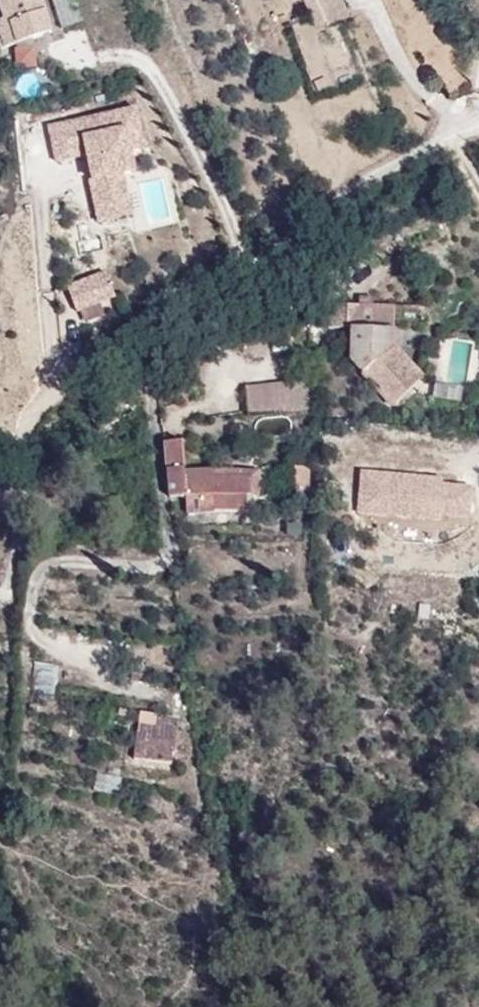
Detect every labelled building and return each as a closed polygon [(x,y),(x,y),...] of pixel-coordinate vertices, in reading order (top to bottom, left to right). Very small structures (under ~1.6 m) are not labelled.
[(35,11),(33,12),(30,3),(40,0),(0,0),(0,2),(5,19),(0,20),(0,29),(5,48),(43,35),(35,11)] [(41,0),(40,0),(30,3),(33,12),(35,11),(43,35),(51,32),(41,0)] [(82,24),(74,0),(49,0),(60,31),(82,24)] [(343,0),(304,0),(316,28),(350,15),(343,0)] [(76,64),(90,63),(87,27),(52,29),(54,51),(75,49),(76,64)] [(37,68),(36,47),(15,49),(16,69),(37,68)] [(90,180),(96,209),(118,203),(127,190),(123,174),(135,172),(130,152),(145,149),(136,108),(49,127),(57,162),(88,155),(94,154),(96,165),(90,166),(93,180),(90,180)] [(88,155),(90,166),(96,165),(94,154),(88,155)] [(475,164),(466,169),(474,186),(478,183),(478,172),(475,164)] [(118,203),(96,209),(99,222),(132,215),(127,190),(118,203)] [(116,297),(106,273),(67,288),(77,312),(116,297)] [(312,305),(312,288),(302,288),(302,305),(308,305),(312,305)] [(374,306),(374,297),(358,297),(358,306),(374,306)] [(394,345),(395,307),(374,306),(358,306),(328,305),(328,328),(352,329),(351,361),(392,407),(414,387),(399,371),(409,361),(394,345)] [(441,338),(434,378),(464,384),(471,344),(441,338)] [(424,377),(409,361),(399,371),(414,387),(424,377)] [(311,411),(308,382),(246,388),(248,417),(311,411)] [(434,386),(432,400),(460,404),(462,390),(434,386)] [(251,496),(252,478),(214,477),(214,470),(185,472),(183,442),(166,443),(170,498),(186,497),(187,513),(214,512),(214,510),(248,510),(248,496),(251,496)] [(261,471),(214,470),(214,477),(252,478),(251,496),(260,497),(261,471)] [(291,473),(295,493),(309,491),(305,471),(291,473)] [(54,699),(59,667),(35,664),(33,697),(54,699)] [(146,687),(148,675),(133,673),(131,684),(146,687)] [(175,753),(179,720),(141,713),(135,759),(172,763),(173,753),(175,753)] [(118,796),(123,779),(98,773),(93,791),(103,794),(103,791),(118,796)]
